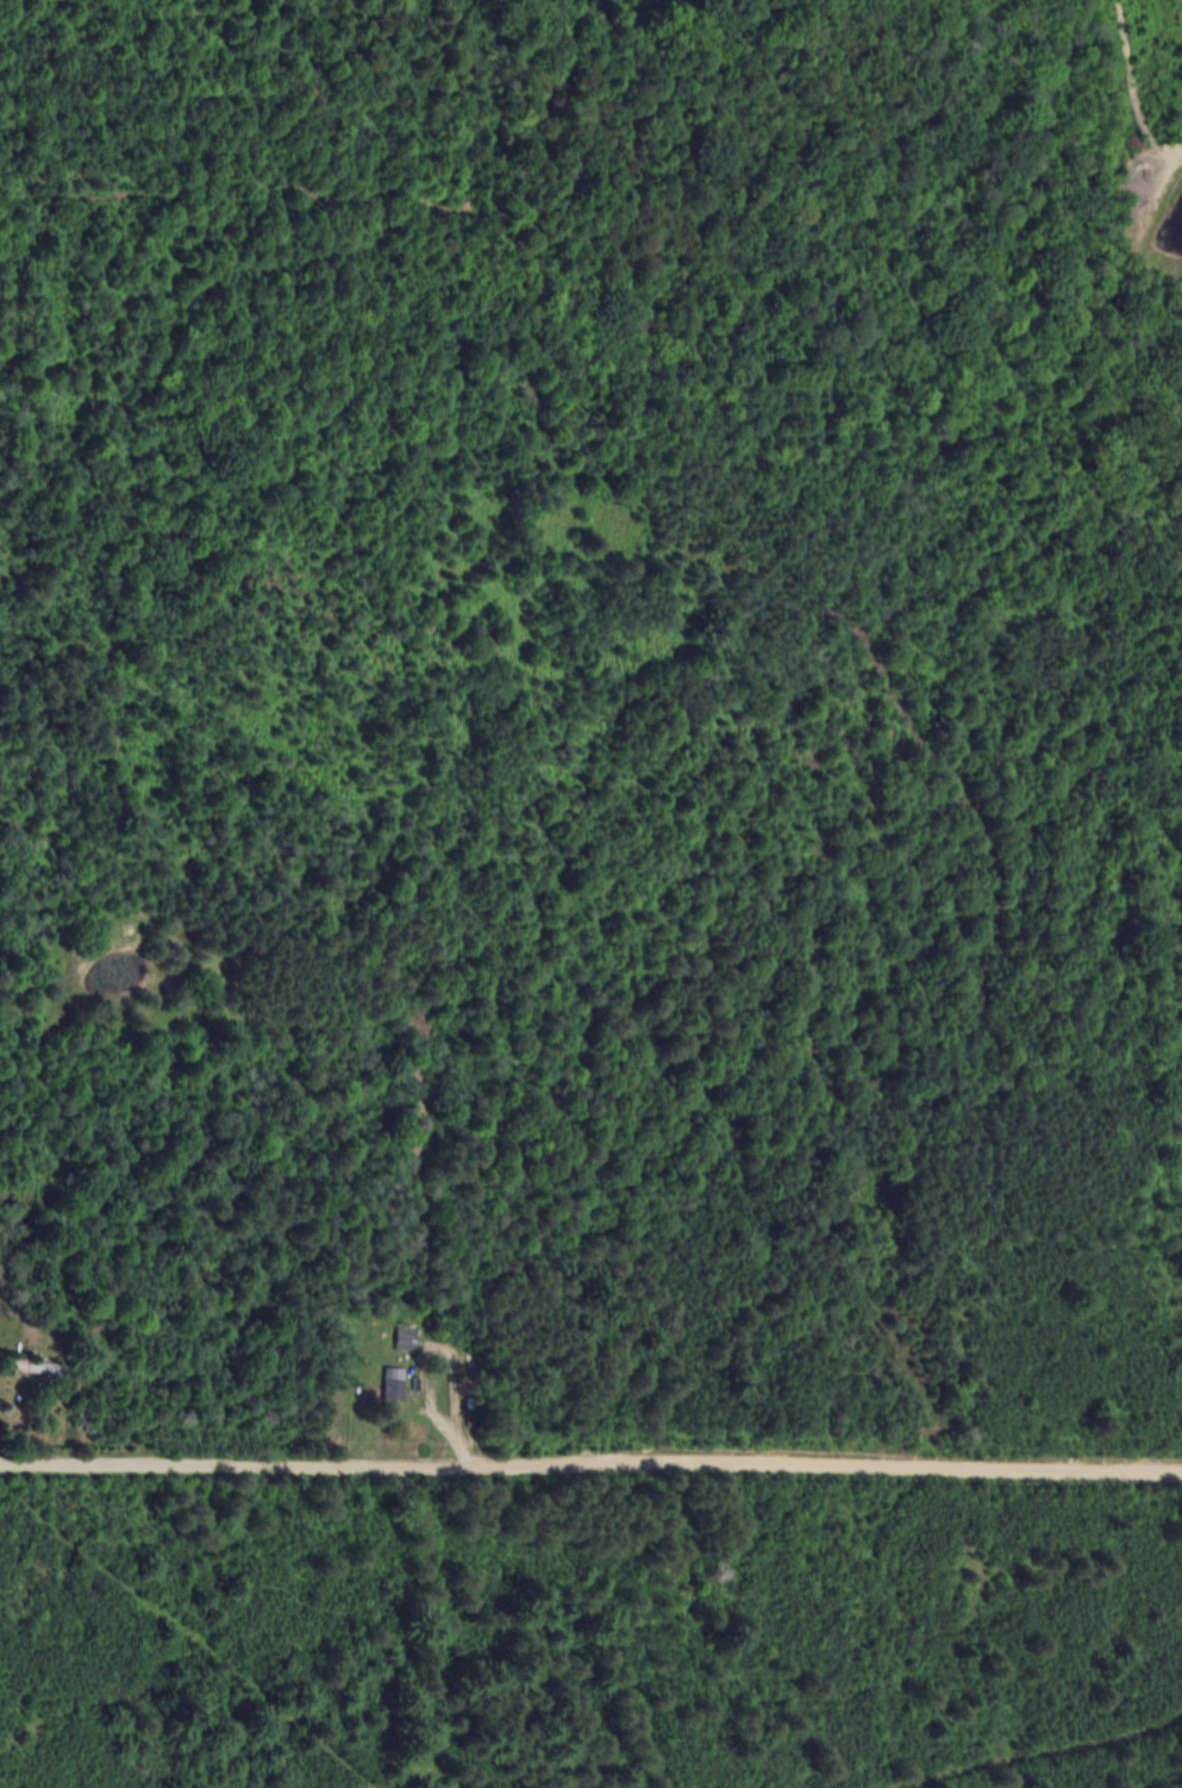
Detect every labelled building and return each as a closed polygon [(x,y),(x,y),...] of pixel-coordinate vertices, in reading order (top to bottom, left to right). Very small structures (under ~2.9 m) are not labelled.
[(418,1323),(397,1323),(397,1350),(418,1350),(418,1323)] [(10,1371),(66,1373),(67,1361),(10,1359),(10,1371)] [(406,1367),(386,1367),(386,1399),(406,1399),(406,1367)]
